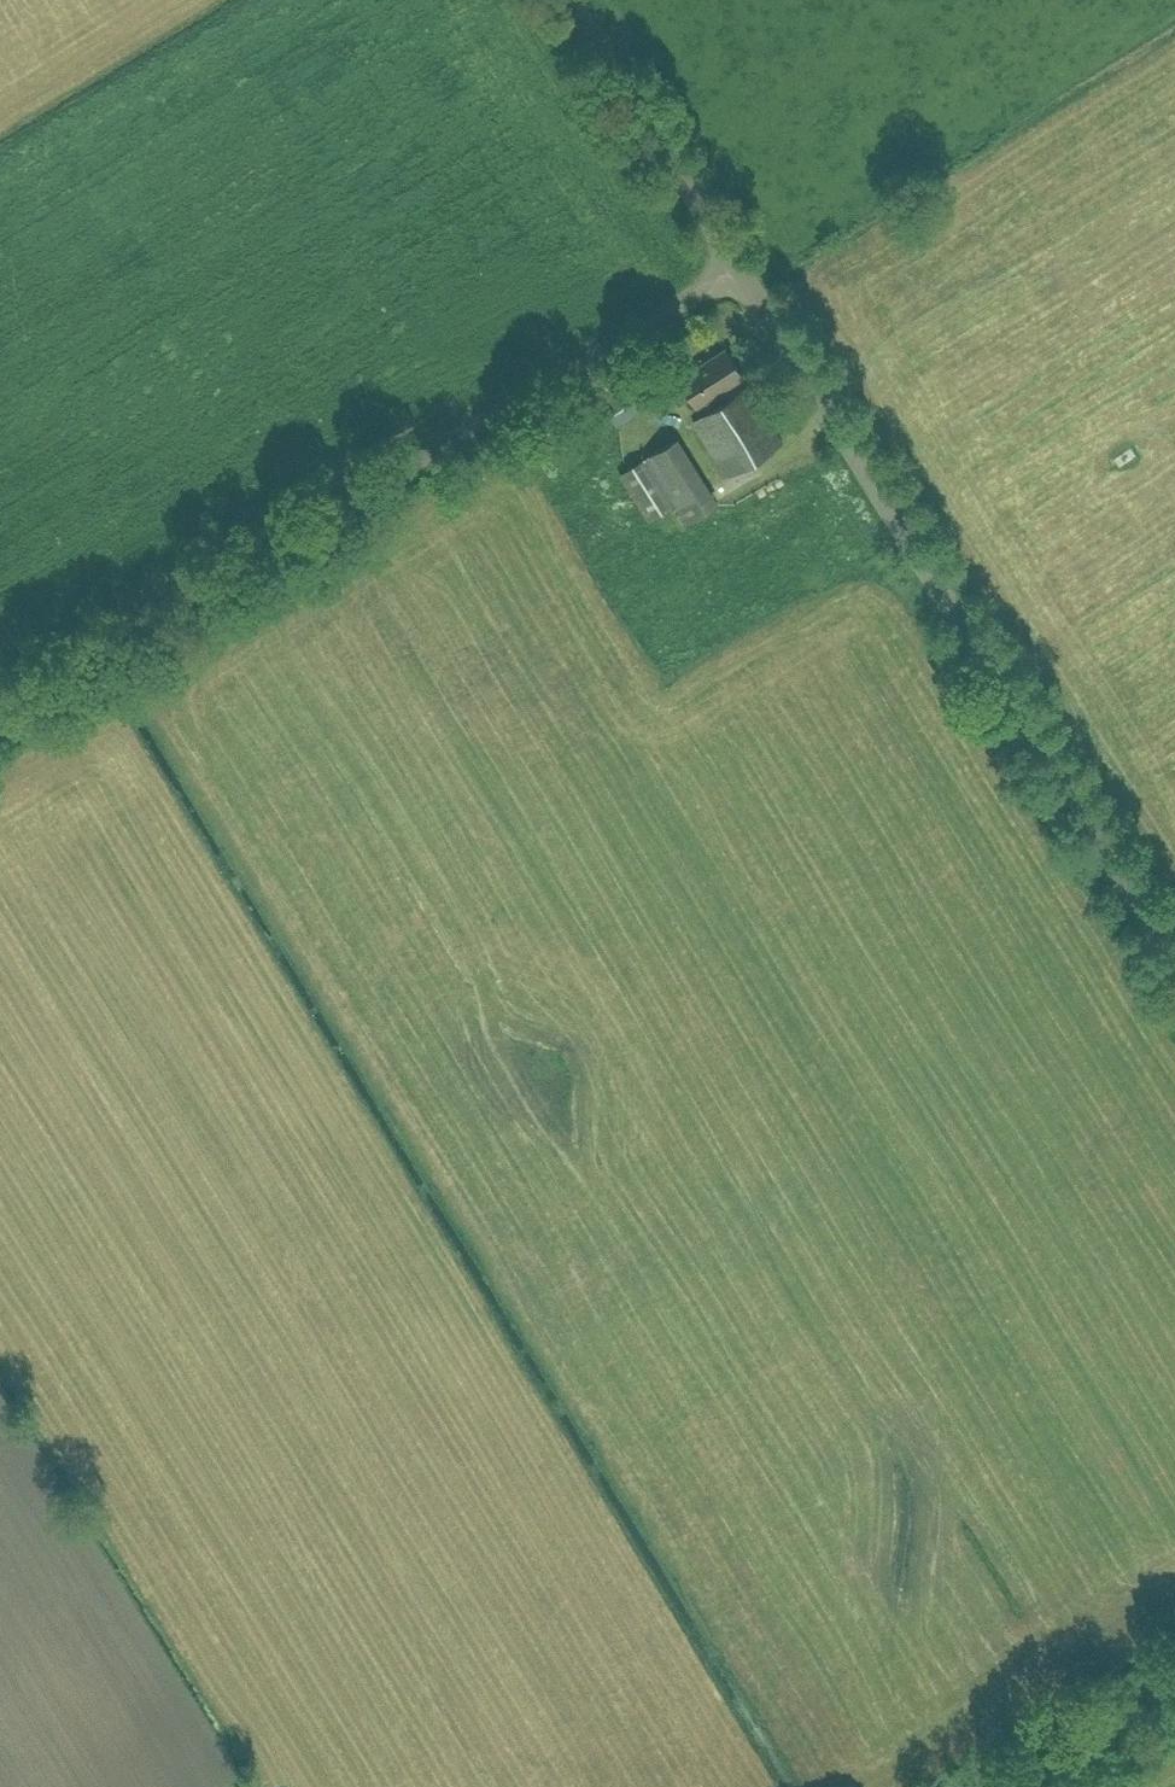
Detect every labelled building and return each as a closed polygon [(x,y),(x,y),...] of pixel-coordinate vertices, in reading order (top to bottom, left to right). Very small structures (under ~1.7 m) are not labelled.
[(715,405),(692,419),(727,475),(782,442),(772,426),(765,430),(757,418),(765,414),(748,385),(729,396),(723,386),(741,375),(723,347),(677,376),(694,404),(708,395),(715,405)] [(648,519),(673,503),(645,457),(620,473),(648,519)]
